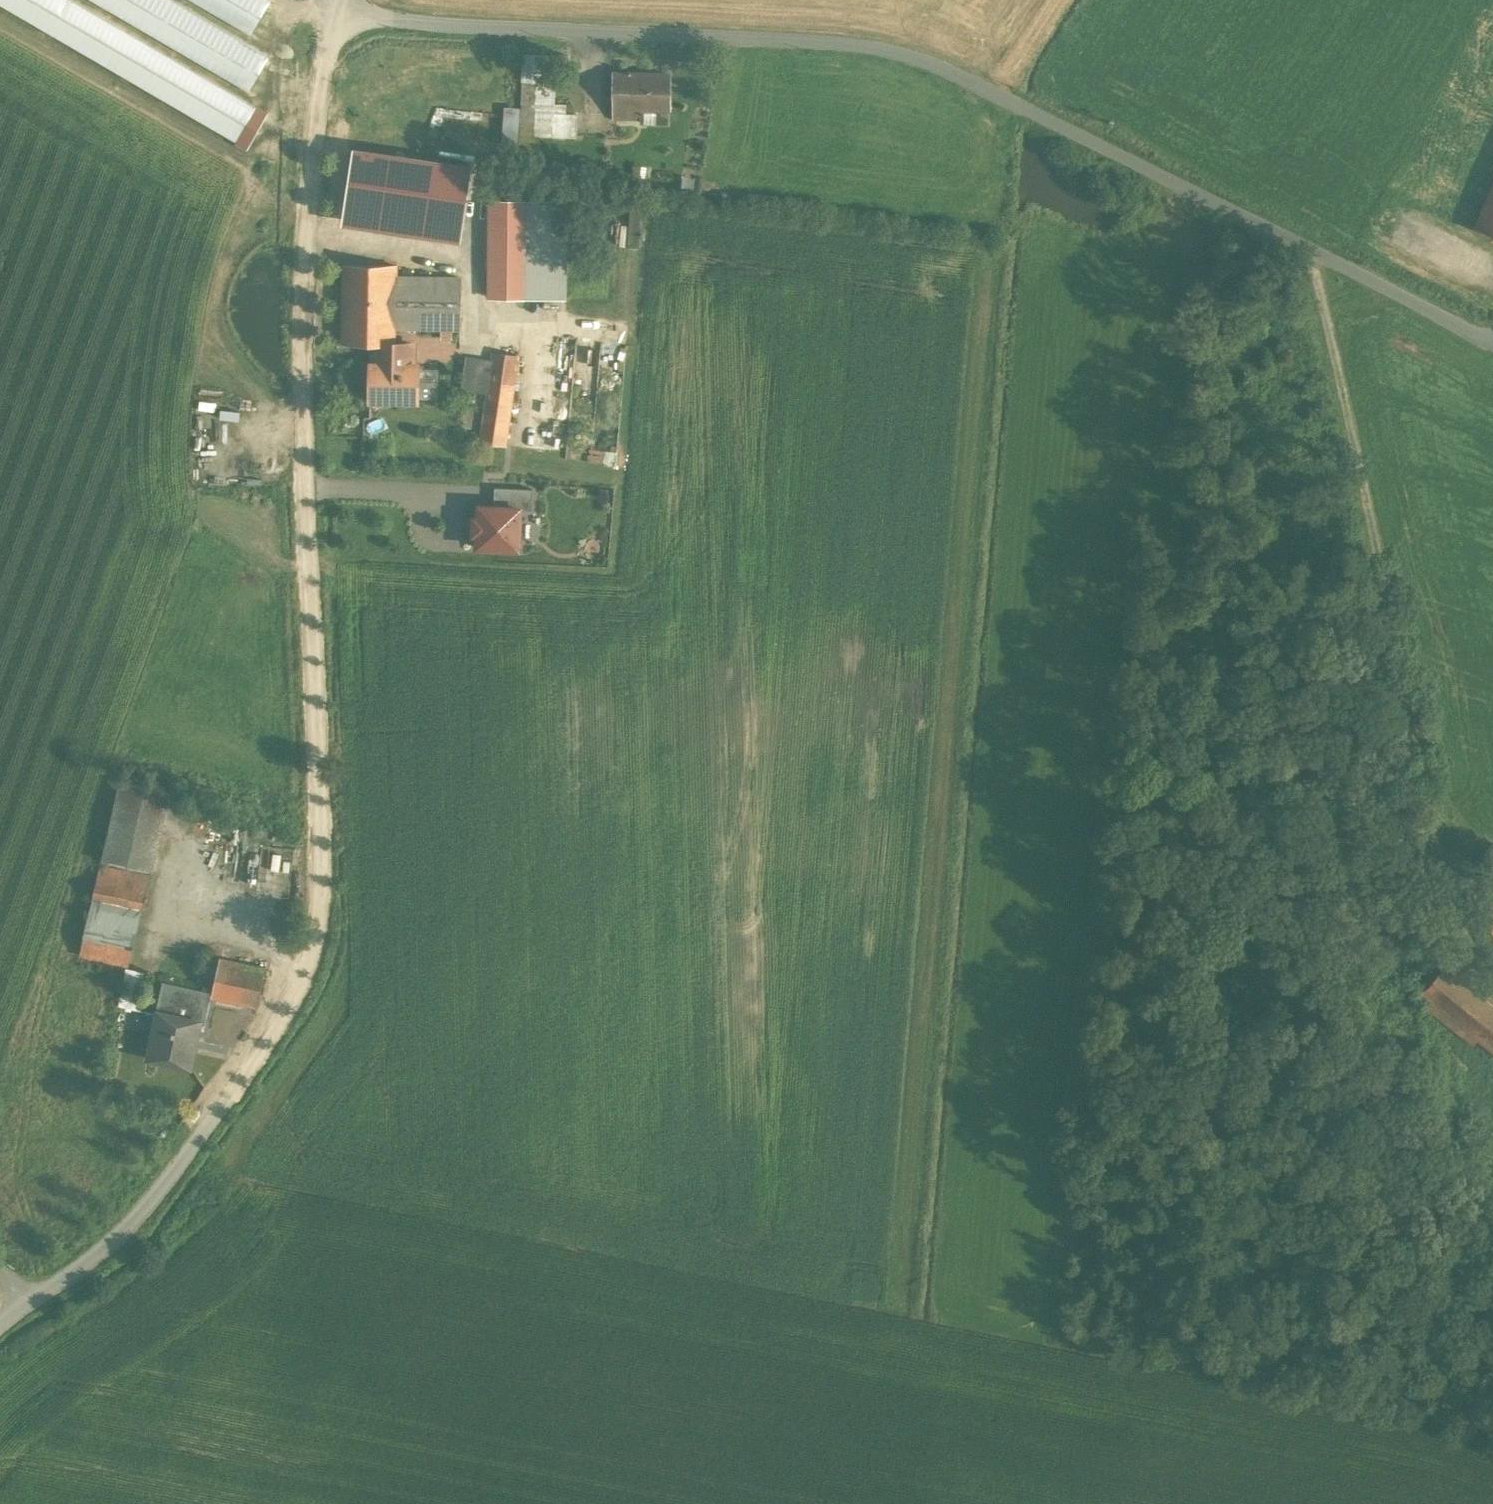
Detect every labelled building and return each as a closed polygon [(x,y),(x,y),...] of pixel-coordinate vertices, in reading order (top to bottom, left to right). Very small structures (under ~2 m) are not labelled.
[(67,0),(0,0),(0,2),(243,143),(261,113),(67,0)] [(166,0),(95,0),(248,89),(266,59),(166,0)] [(265,0),(194,0),(249,32),(267,1),(265,0)] [(507,103),(506,144),(537,145),(537,134),(582,135),(582,110),(570,110),(570,101),(560,100),(560,51),(525,50),(525,103),(507,103)] [(669,73),(613,74),(613,118),(641,118),(641,109),(670,108),(669,73)] [(470,166),(354,150),(344,220),(460,236),(470,166)] [(526,201),(491,200),(490,296),(560,297),(560,204),(526,204),(526,201)] [(625,243),(643,244),(645,200),(635,200),(634,223),(625,223),(625,243)] [(397,265),(344,264),(343,343),(374,344),(394,344),(395,343),(395,327),(396,276),(397,265)] [(461,277),(396,276),(395,327),(460,328),(461,277)] [(413,343),(395,343),(394,344),(374,344),(373,363),(371,363),(371,380),(369,380),(369,399),(419,400),(419,396),(419,368),(419,364),(413,364),(413,343)] [(577,344),(572,456),(618,458),(623,345),(577,344)] [(518,355),(494,351),(493,360),(488,392),(481,441),(505,445),(518,355)] [(493,360),(467,356),(463,388),(488,392),(493,360)] [(437,368),(419,368),(419,396),(437,397),(437,368)] [(518,548),(519,506),(476,504),(476,515),(473,515),(472,535),(475,535),(474,547),(518,548)] [(168,792),(121,782),(103,860),(151,870),(168,792)] [(149,878),(99,867),(91,902),(141,913),(149,878)] [(141,913),(91,902),(84,938),(134,949),(141,913)] [(134,949),(84,938),(80,955),(130,966),(134,949)] [(265,967),(222,959),(214,998),(256,1006),(265,967)] [(1442,966),(1421,992),(1492,1048),(1492,1006),(1442,966)] [(143,971),(128,968),(120,1005),(135,1008),(143,971)] [(212,992),(163,982),(157,1013),(159,1014),(150,1057),(185,1065),(195,1022),(206,1024),(212,992)]
